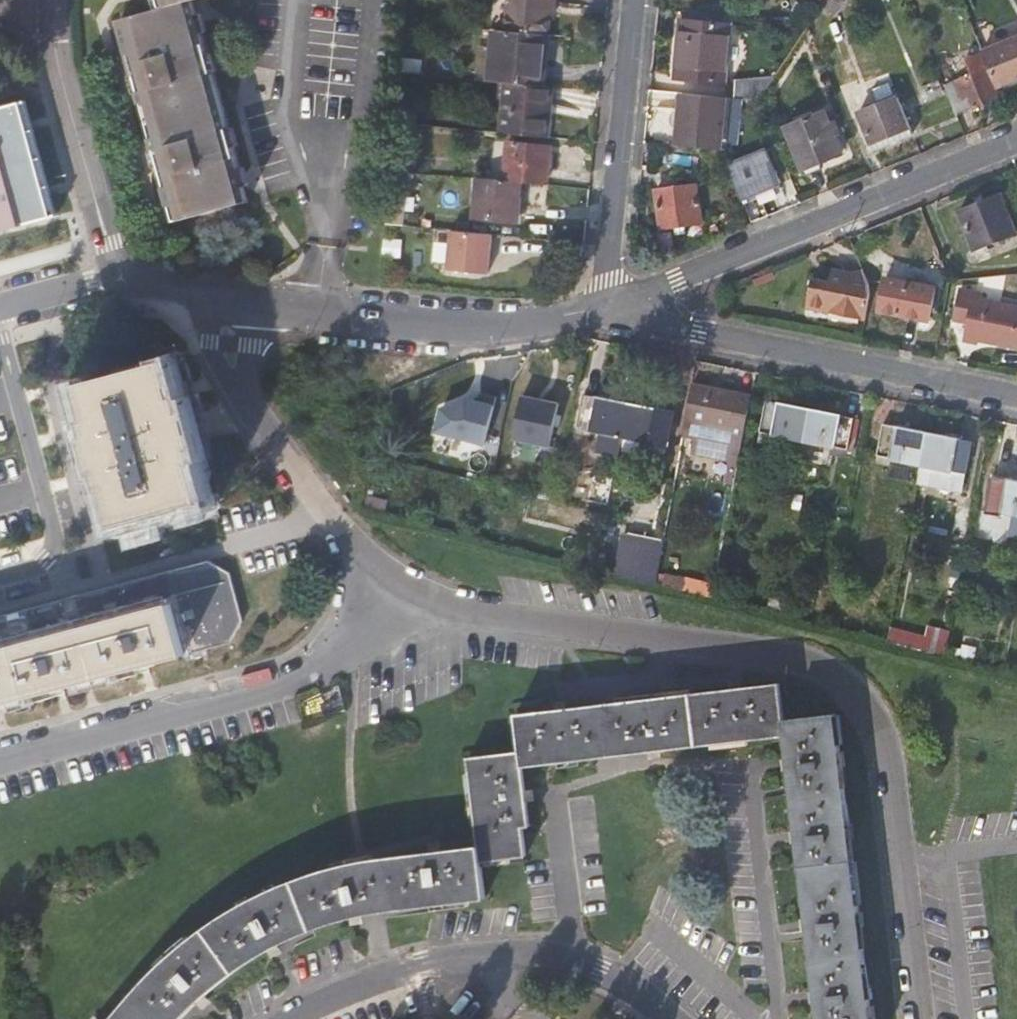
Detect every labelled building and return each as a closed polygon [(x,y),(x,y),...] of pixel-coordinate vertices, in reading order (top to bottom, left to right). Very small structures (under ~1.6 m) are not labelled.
[(163,7),(121,18),(176,219),(248,198),(194,0),(162,0),(163,7)] [(555,0),(506,0),(503,31),(546,35),(548,15),(549,2),(555,3),(555,0)] [(835,15),(845,0),(829,0),(824,7),(835,15)] [(731,23),(680,18),(674,81),(726,85),(731,23)] [(544,86),(548,35),(546,35),(503,31),(493,30),(491,50),(488,81),(505,82),(544,86)] [(982,51),(997,88),(1016,80),(1016,37),(982,51)] [(488,81),(491,50),(476,48),(473,79),(488,81)] [(970,75),(944,85),(948,94),(957,116),(995,101),(997,108),(1004,105),(997,88),(982,51),(981,50),(963,58),(970,75)] [(422,60),(403,59),(401,72),(416,73),(416,67),(422,68),(422,60)] [(735,79),(735,98),(760,101),(776,76),(735,79)] [(547,137),(552,87),(544,86),(505,82),(500,132),(547,137)] [(711,149),(716,96),(682,93),(677,146),(711,149)] [(718,150),(724,97),(716,96),(711,149),(718,150)] [(874,150),(912,134),(897,97),(858,113),(874,150)] [(51,215),(21,103),(0,108),(0,230),(51,215)] [(413,123),(417,124),(419,108),(398,106),(396,122),(413,123)] [(825,110),(784,128),(801,170),(843,153),(835,134),(840,131),(834,121),(831,122),(825,110)] [(506,140),(503,181),(521,183),(547,185),(551,144),(506,140)] [(766,149),(727,164),(740,197),(778,182),(766,149)] [(718,150),(703,153),(704,171),(721,169),(718,150)] [(402,226),(408,172),(391,170),(386,224),(402,226)] [(517,222),(521,183),(503,181),(475,178),(471,217),(517,222)] [(697,185),(656,189),(661,229),(702,224),(697,185)] [(1001,195),(960,210),(975,250),(1016,234),(1001,195)] [(492,235),(452,231),(448,269),(488,273),(492,235)] [(807,307),(865,319),(872,290),(863,270),(851,276),(832,273),(830,280),(813,276),(807,307)] [(937,286),(886,276),(879,311),(931,321),(937,286)] [(962,288),(955,321),(969,324),(966,339),(1016,349),(1016,306),(978,298),(979,292),(962,288)] [(168,360),(91,380),(84,376),(67,380),(63,386),(64,389),(59,391),(59,394),(65,394),(66,399),(62,401),(62,403),(63,407),(69,406),(70,412),(64,414),(61,418),(64,426),(68,428),(74,427),(75,433),(74,434),(89,491),(111,485),(121,522),(206,499),(196,463),(201,462),(196,446),(200,445),(190,411),(187,412),(183,396),(178,397),(168,360)] [(752,394),(692,383),(687,409),(698,410),(696,425),(744,435),(752,394)] [(596,452),(617,457),(629,401),(583,392),(576,427),(601,432),(596,452)] [(522,393),(515,439),(554,445),(561,399),(522,393)] [(443,394),(433,448),(486,457),(496,404),(443,394)] [(775,436),(804,442),(811,409),(766,399),(758,443),(773,446),(775,436)] [(677,411),(629,401),(617,457),(638,461),(643,442),(670,447),(677,411)] [(853,417),(811,409),(804,442),(846,451),(853,417)] [(877,456),(921,466),(928,432),(883,423),(877,456)] [(971,441),(928,432),(921,466),(918,483),(940,488),(941,483),(963,487),(971,441)] [(755,450),(745,448),(741,468),(751,469),(755,450)] [(1016,533),(1016,480),(993,475),(985,517),(1003,521),(1004,514),(1016,516),(1013,532),(1016,533)] [(654,541),(616,533),(607,576),(644,586),(654,541)] [(6,617),(0,619),(0,703),(171,657),(185,653),(230,640),(243,618),(231,575),(208,564),(6,617)] [(889,629),(879,627),(876,639),(876,642),(886,644),(889,629)] [(915,634),(889,629),(886,644),(911,650),(915,634)] [(518,746),(519,757),(608,746),(785,723),(784,710),(778,674),(603,697),(513,708),(518,746)] [(785,723),(818,1018),(876,1018),(840,704),(784,710),(785,723)] [(528,823),(519,757),(518,746),(468,752),(480,842),(482,859),(527,853),(523,824),(528,823)] [(482,859),(480,842),(433,851),(389,856),(365,859),(343,864),(311,873),(283,883),(267,890),(241,904),(210,924),(190,938),(165,959),(145,980),(118,1012),(112,1018),(181,1018),(190,1010),(208,993),(221,981),(241,966),(268,949),(286,939),(306,931),(330,923),(350,917),(370,913),(389,909),(404,907),(449,901),(484,897),(482,859)]
